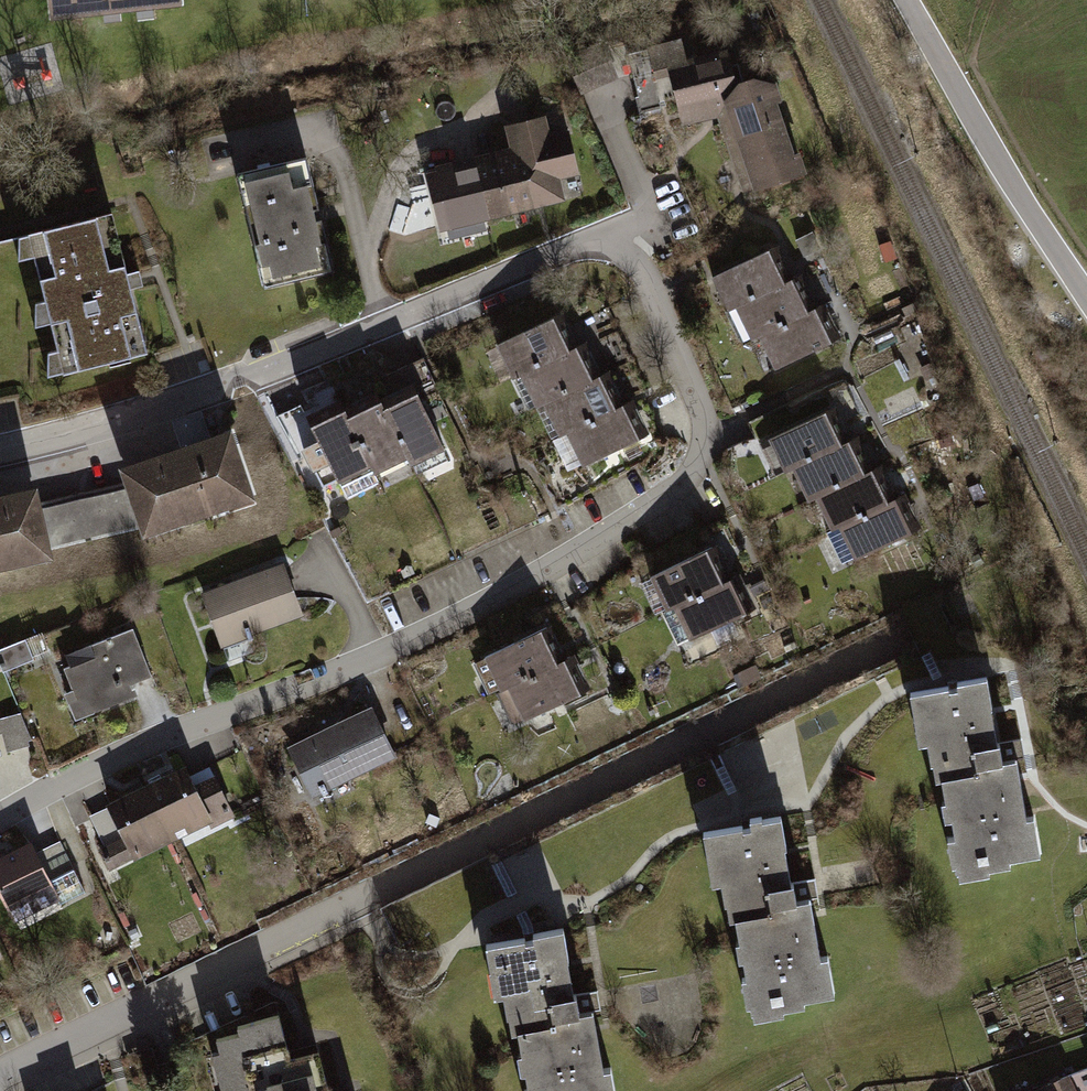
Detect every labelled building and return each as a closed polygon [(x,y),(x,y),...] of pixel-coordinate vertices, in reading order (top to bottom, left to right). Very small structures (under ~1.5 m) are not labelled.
[(48,29),(179,15),(178,0),(45,0),(48,29)] [(726,52),(668,69),(683,122),(735,107),(759,186),(796,175),(764,67),(733,76),(726,52)] [(507,148),(483,155),(501,217),(563,200),(558,181),(576,176),(563,129),(552,132),(547,113),(500,126),(507,148)] [(501,217),(483,155),(425,170),(443,234),(501,217)] [(307,160),(238,177),(263,289),(332,274),(307,160)] [(109,213),(27,234),(63,369),(141,349),(109,213)] [(765,253),(713,278),(726,307),(733,304),(779,282),(765,253)] [(779,282),(733,304),(749,340),(757,337),(808,314),(791,277),(779,282)] [(808,314),(757,337),(773,370),(830,344),(814,310),(808,314)] [(566,352),(550,318),(497,344),(513,377),(517,375),(566,352)] [(566,352),(517,375),(533,408),(541,404),(591,380),(575,347),(566,352)] [(391,403),(379,409),(404,460),(409,470),(445,451),(406,374),(383,385),(391,403)] [(591,380),(541,404),(556,435),(564,431),(612,408),(597,377),(591,380)] [(376,403),(345,418),(370,471),(372,475),(404,460),(379,409),(376,403)] [(612,408),(564,431),(580,463),(635,437),(619,404),(612,408)] [(840,450),(821,411),(757,441),(776,480),(792,473),(840,450)] [(304,416),(291,422),(307,454),(320,448),(338,486),(370,471),(345,418),(341,412),(309,428),(304,416)] [(236,419),(126,458),(128,483),(68,504),(79,547),(260,495),(236,419)] [(840,450),(792,473),(807,504),(816,500),(864,478),(848,446),(840,450)] [(864,478),(816,500),(831,529),(838,526),(886,504),(871,475),(864,478)] [(41,479),(0,488),(0,565),(79,547),(68,504),(50,509),(41,479)] [(886,504),(838,526),(856,564),(910,538),(891,501),(886,504)] [(700,557),(652,580),(666,611),(714,588),(700,557)] [(284,560),(202,592),(220,648),(247,638),(305,615),(298,596),(284,560)] [(744,620),(726,583),(714,588),(666,611),(655,616),(672,653),(744,620)] [(97,660),(62,675),(84,724),(138,701),(133,690),(152,681),(130,630),(91,647),(97,660)] [(537,632),(482,656),(500,697),(508,694),(555,673),(537,632)] [(0,646),(0,657),(3,668),(34,659),(28,638),(0,646)] [(555,673),(508,694),(525,730),(592,700),(576,663),(555,673)] [(944,688),(905,693),(912,747),(923,745),(928,782),(939,781),(942,807),(937,808),(938,821),(949,819),(951,837),(943,838),(946,867),(958,865),(959,877),(988,874),(988,868),(1011,866),(1010,859),(1036,856),(1031,818),(1022,819),(1015,761),(998,763),(995,740),(988,741),(980,679),(954,682),(955,687),(944,688)] [(373,710),(289,751),(315,805),(399,764),(373,710)] [(32,744),(22,711),(0,717),(0,752),(32,744)] [(178,763),(144,779),(173,842),(206,826),(218,838),(237,829),(212,776),(189,786),(178,763)] [(120,844),(105,851),(113,869),(173,842),(144,779),(99,799),(120,844)] [(780,823),(696,834),(703,886),(719,884),(724,918),(730,917),(732,933),(735,956),(740,955),(743,979),(736,980),(739,1005),(749,1003),(751,1019),(808,1012),(806,998),(835,994),(830,955),(816,957),(811,920),(808,897),(790,899),(785,856),(780,823)] [(0,857),(0,899),(9,920),(53,900),(28,845),(0,857)] [(403,903),(388,904),(390,930),(405,929),(403,903)] [(477,946),(487,995),(501,992),(508,1026),(521,1090),(617,1090),(612,1069),(604,1071),(595,1030),(591,1010),(577,1012),(568,968),(560,929),(477,946)] [(250,1090),(289,1062),(278,1016),(220,1031),(224,1049),(205,1053),(215,1090),(245,1090),(250,1090)] [(250,1090),(319,1090),(310,1056),(289,1062),(250,1090)]
